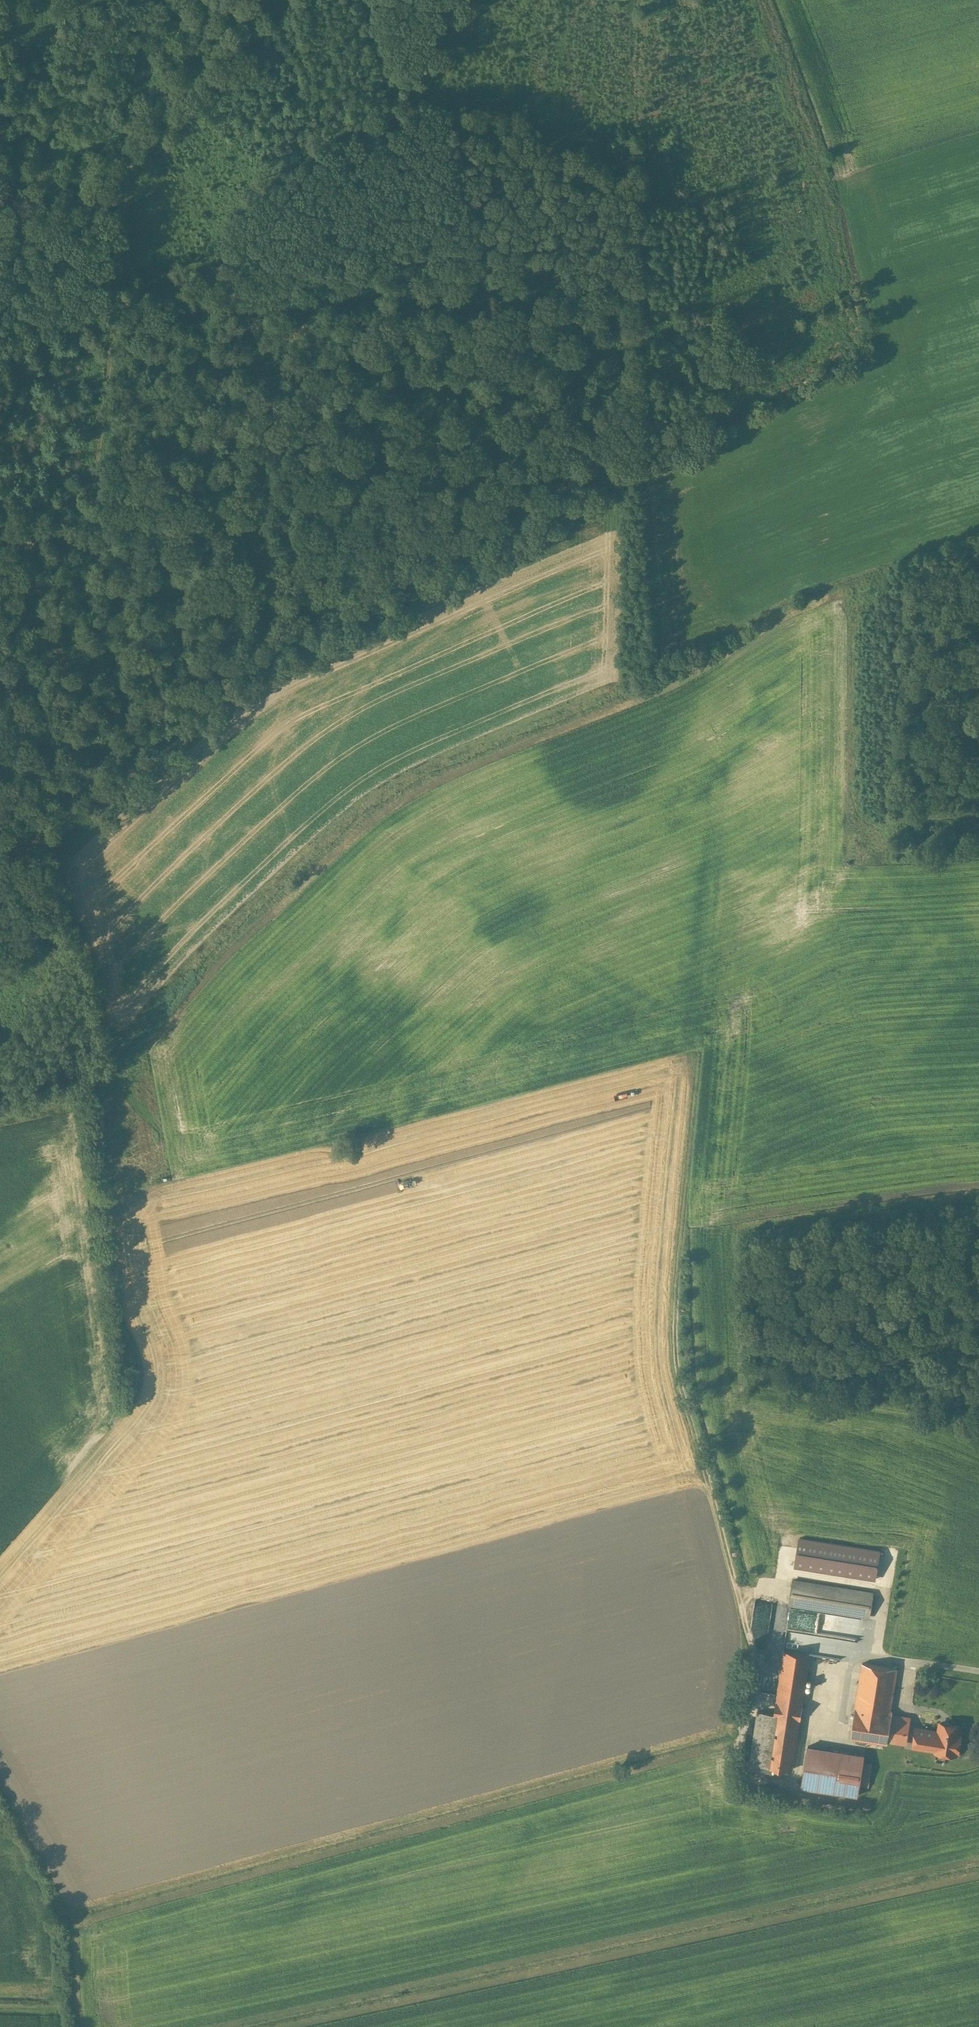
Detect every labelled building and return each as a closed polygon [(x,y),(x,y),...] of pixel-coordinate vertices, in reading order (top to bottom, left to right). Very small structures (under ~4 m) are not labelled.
[(879,1551),(799,1538),(795,1566),(875,1579),(879,1551)] [(873,1593),(793,1580),(789,1604),(869,1617),(873,1593)] [(809,1654),(785,1650),(777,1701),(776,1700),(774,1713),(758,1710),(749,1768),(769,1771),(770,1765),(792,1768),(799,1718),(800,1718),(802,1705),(802,1704),(809,1654)] [(896,1668),(862,1662),(851,1737),(886,1742),(890,1715),(891,1711),(890,1711),(896,1668)] [(929,1673),(917,1671),(915,1680),(928,1682),(929,1673)] [(909,1718),(890,1715),(887,1739),(905,1742),(909,1718)] [(949,1724),(941,1723),(941,1722),(940,1722),(939,1731),(916,1727),(913,1745),(935,1748),(935,1750),(955,1753),(956,1750),(958,1750),(960,1735),(958,1734),(960,1725),(949,1724)] [(864,1754),(808,1746),(802,1786),(858,1795),(859,1785),(863,1763),(864,1754)] [(872,1764),(863,1763),(859,1785),(869,1786),(872,1764)]
